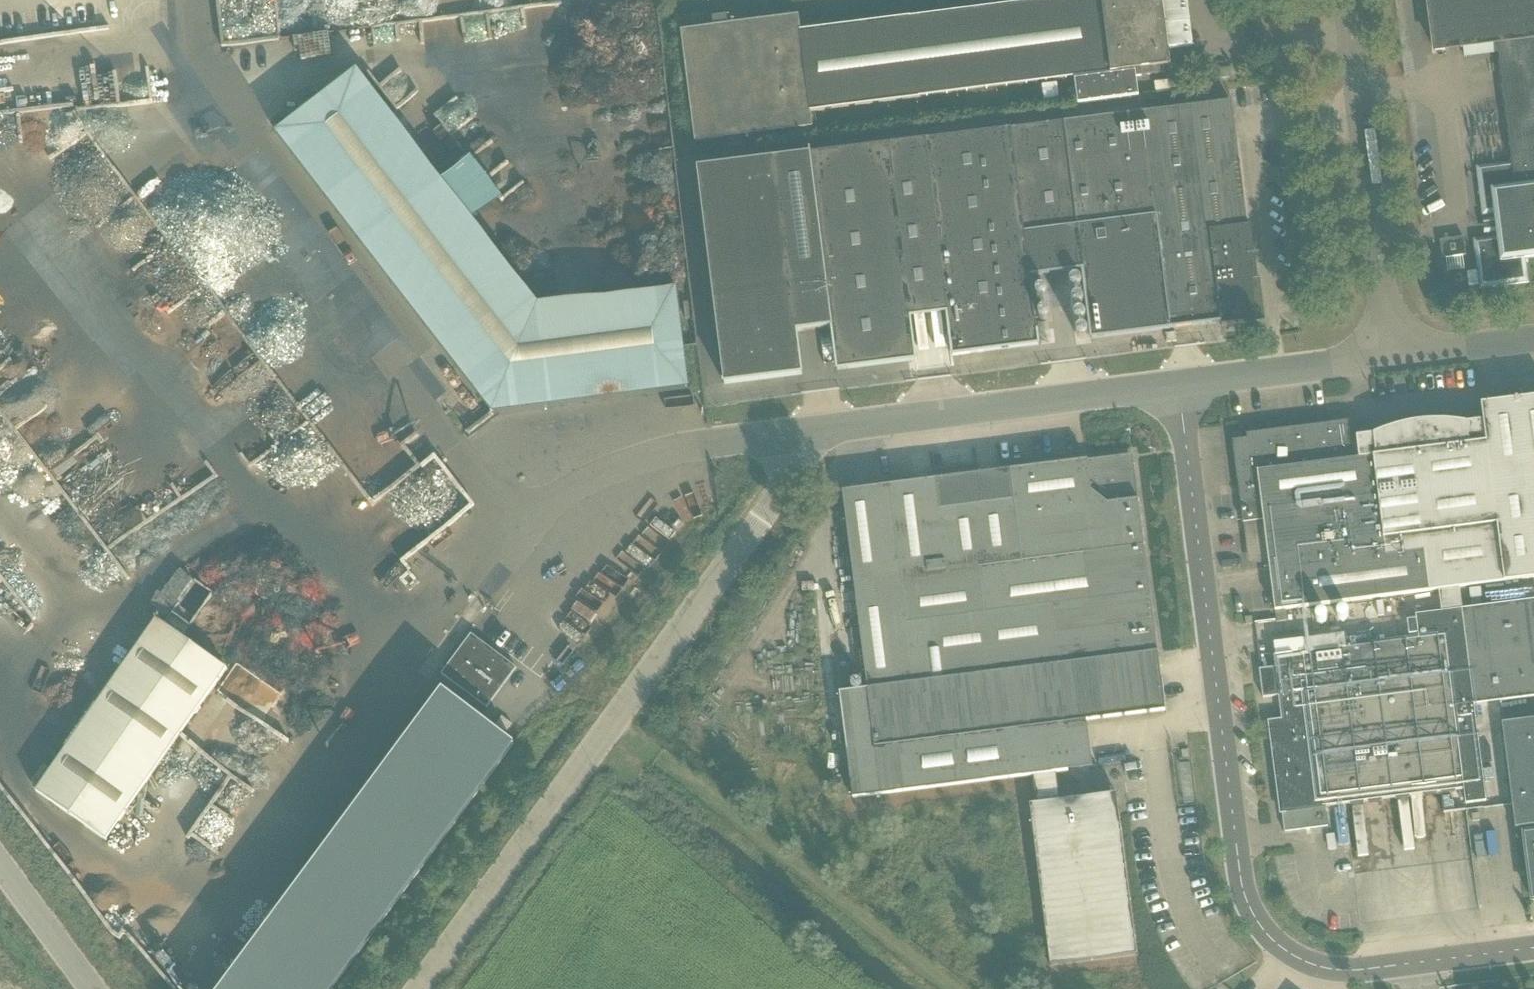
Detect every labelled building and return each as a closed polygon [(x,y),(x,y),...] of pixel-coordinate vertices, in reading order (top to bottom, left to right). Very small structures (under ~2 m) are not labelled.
[(1135,70),(1140,70),(1141,76),(1168,73),(1167,66),(1171,66),(1169,50),(1162,0),(1053,0),(910,19),(909,17),(800,32),(798,16),(726,25),(725,16),(710,18),(712,27),(680,31),(694,143),(726,138),(727,148),(742,146),(741,137),(812,128),(810,112),(825,110),(825,109),(831,108),(831,109),(849,107),(849,106),(854,105),(854,106),(873,104),(873,103),(878,102),(878,103),(897,101),(897,100),(902,99),(902,100),(921,98),(921,96),(1073,77),(1074,78),(1135,70)] [(1169,50),(1195,46),(1189,0),(1162,0),(1169,50)] [(1435,51),(1497,43),(1512,162),(1476,167),(1482,216),(1494,215),(1497,237),(1473,240),(1480,289),(1529,283),(1526,259),(1533,258),(1533,0),(1428,0),(1435,51)] [(1219,69),(1220,79),(1230,78),(1229,68),(1219,69)] [(1138,96),(1135,70),(1074,78),(1077,104),(1138,96)] [(357,71),(292,121),(277,134),(385,274),(466,211),(357,71)] [(697,168),(725,384),(802,375),(797,332),(832,327),(837,370),(915,360),(910,317),(947,313),(953,356),(1039,345),(1036,325),(1031,275),(1082,269),(1091,338),(1171,328),(1221,322),(1222,326),(1256,321),(1254,281),(1258,281),(1251,226),(1246,226),(1231,101),(1144,113),(926,140),(831,152),(811,154),(811,150),(809,150),(810,154),(697,168)] [(538,305),(466,211),(385,274),(493,414),(689,389),(676,288),(538,305)] [(1464,267),(1465,238),(1443,237),(1443,266),(1464,267)] [(1481,404),(1483,420),(1465,423),(1454,421),(1442,420),(1430,420),(1418,421),(1406,423),(1394,426),(1383,430),(1372,434),(1366,435),(1365,432),(1363,429),(1357,424),(1353,423),(1350,423),(1345,424),(1345,421),(1253,433),(1253,438),(1233,440),(1241,504),(1261,501),(1275,611),(1533,578),(1533,397),(1481,404)] [(1062,724),(1165,711),(1134,463),(1129,464),(1124,460),(1124,456),(843,492),(868,689),(840,693),(853,799),(1033,776),(1056,773),(1068,771),(1062,724)] [(1416,615),(1417,619),(1405,621),(1406,634),(1418,633),(1419,639),(1276,657),(1277,668),(1260,670),(1263,698),(1281,696),(1285,730),(1271,732),(1281,812),(1282,812),(1284,832),(1328,827),(1326,806),(1464,789),(1466,804),(1486,801),(1484,781),(1474,705),(1533,697),(1533,600),(1416,615)] [(157,619),(146,636),(37,793),(90,830),(107,841),(227,668),(157,619)] [(471,634),(441,674),(487,708),(517,668),(471,634)] [(233,988),(340,988),(506,737),(431,688),(233,988)] [(1502,723),(1511,797),(1515,828),(1526,827),(1527,834),(1524,834),(1532,901),(1533,900),(1533,719),(1502,723)] [(1051,966),(1137,955),(1119,811),(1116,793),(1059,800),(1056,773),(1033,776),(1036,803),(1030,804),(1051,966)]
